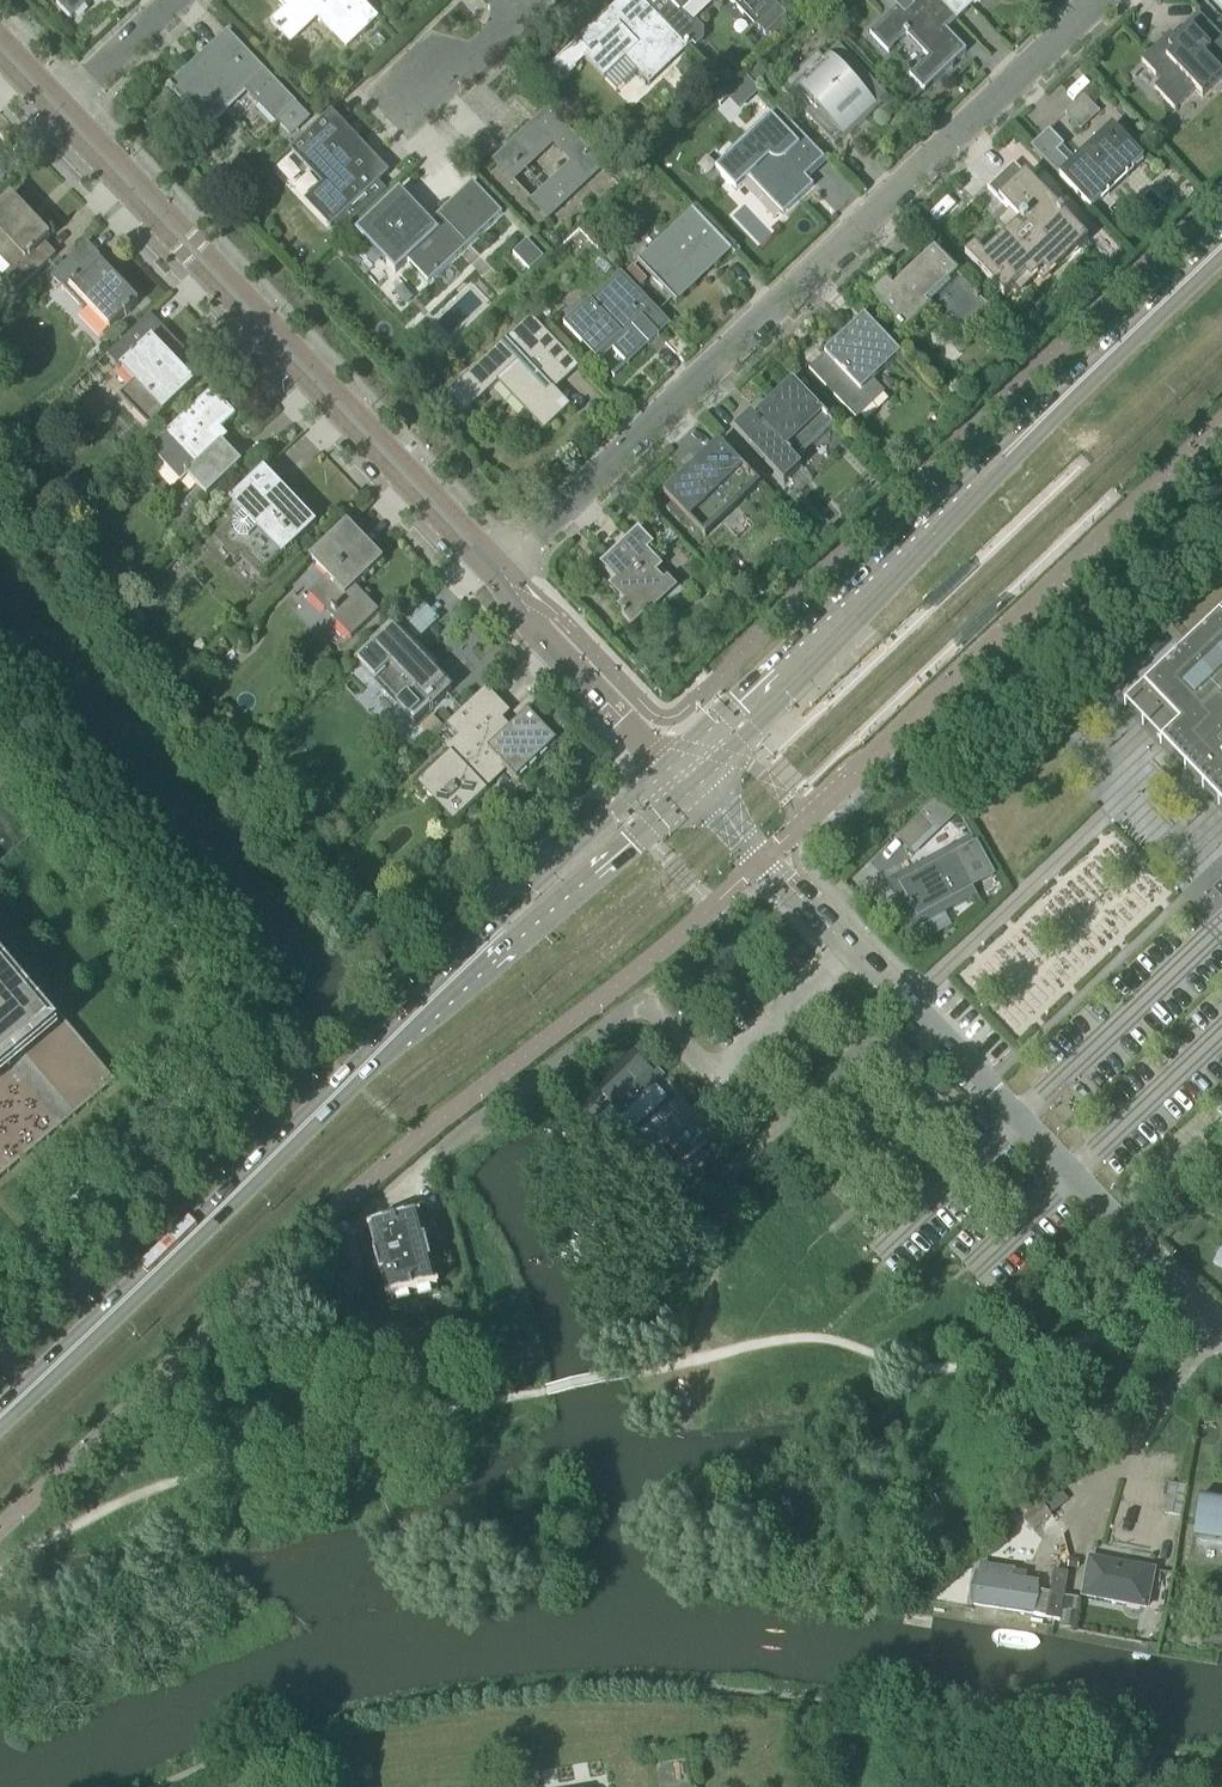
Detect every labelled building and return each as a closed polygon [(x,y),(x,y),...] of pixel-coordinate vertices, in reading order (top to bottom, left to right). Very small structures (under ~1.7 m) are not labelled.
[(59,2),(56,4),(61,9),(64,7),(74,17),(92,0),(57,0),(59,2)] [(360,0),(273,0),(283,11),(270,23),(288,42),(316,16),(346,48),(376,19),(377,20),(378,19),(360,0)] [(576,68),(584,60),(603,80),(625,59),(649,85),(651,84),(650,82),(684,50),(685,51),(687,50),(640,0),(629,0),(622,6),(621,6),(614,13),(615,13),(611,17),(607,13),(578,41),(580,43),(571,52),(569,50),(549,69),(562,83),(564,81),(563,80),(573,70),(575,71),(577,70),(576,68)] [(687,50),(692,44),(695,48),(703,41),(703,30),(696,22),(692,27),(680,14),(695,0),(640,0),(687,50)] [(727,1),(754,29),(778,6),(772,0),(728,0),(727,1)] [(966,52),(952,36),(949,39),(944,33),(946,30),(957,21),(937,0),(895,0),(900,5),(870,34),(888,53),(890,52),(889,51),(906,35),(929,58),(912,75),(911,74),(909,75),(924,91),(944,72),(942,70),(948,65),(950,67),(951,66),(966,52)] [(957,21),(979,0),(937,0),(957,21)] [(1221,11),(1221,0),(1212,0),(1221,11)] [(788,32),(780,24),(769,34),(777,42),(788,32)] [(1161,82),(1154,89),(1175,110),(1195,91),(1202,98),(1221,79),(1221,75),(1217,70),(1221,65),(1221,39),(1208,24),(1197,35),(1190,28),(1176,41),(1170,34),(1141,61),(1161,82)] [(239,84),(288,135),(308,117),(227,32),(207,50),(211,53),(190,73),(187,70),(167,88),(172,94),(173,93),(205,126),(223,109),(218,103),(239,84)] [(780,89),(802,112),(835,146),(849,132),(845,128),(866,108),(870,112),(886,97),(838,46),(823,61),(821,58),(799,79),(795,75),(780,89)] [(746,76),(756,87),(768,76),(757,65),(746,76)] [(756,87),(746,76),(725,95),(740,110),(760,91),(756,87)] [(1065,114),(1080,130),(1099,112),(1084,96),(1065,114)] [(553,146),(570,164),(530,202),(548,221),(549,220),(548,219),(602,169),(602,170),(603,168),(549,111),(536,124),(535,122),(505,151),(506,152),(494,164),(513,184),(553,146)] [(771,118),(728,158),(730,160),(717,172),(718,173),(735,190),(737,192),(750,180),(767,197),(783,215),(813,186),(803,175),(809,169),(821,158),(821,159),(823,158),(780,113),(773,120),(771,118)] [(291,151),(312,173),(324,186),(309,200),(334,226),(388,175),(387,174),(386,174),(374,161),(372,163),(337,126),(338,125),(337,124),(333,128),(325,119),(291,151)] [(1060,177),(1059,178),(1089,210),(1090,209),(1091,210),(1101,200),(1102,200),(1102,199),(1101,198),(1131,170),(1132,171),(1132,170),(1143,160),(1142,159),(1143,159),(1113,127),(1112,128),(1111,127),(1101,137),(1100,136),(1074,160),(1062,148),(1046,163),(1060,177)] [(1049,130),(1030,147),(1046,164),(1046,163),(1062,148),(1064,146),(1049,130)] [(611,175),(622,187),(634,175),(623,163),(611,175)] [(975,247),(965,257),(1004,298),(1012,290),(1018,296),(1037,278),(1042,284),(1051,276),(1047,272),(1045,275),(1043,273),(1055,261),(1061,267),(1088,242),(1013,163),(987,188),(1019,223),(984,257),(975,247)] [(358,233),(398,276),(410,264),(429,284),(502,215),(474,184),(433,223),(402,191),(358,233)] [(26,284),(54,258),(42,245),(48,239),(9,198),(0,206),(0,257),(26,284)] [(639,264),(674,302),(730,250),(694,212),(639,264)] [(544,258),(527,240),(513,253),(530,271),(544,258)] [(51,278),(83,312),(90,305),(112,329),(139,303),(84,246),(51,278)] [(924,261),(925,261),(893,292),(886,284),(871,298),(905,333),(929,310),(928,309),(935,303),(964,332),(988,309),(934,252),(924,261)] [(626,276),(639,291),(648,282),(635,268),(626,276)] [(564,324),(594,356),(599,361),(612,348),(626,363),(647,343),(648,345),(658,335),(657,334),(668,323),(623,276),(593,305),(589,301),(564,324)] [(108,355),(135,383),(119,397),(149,429),(194,386),(165,356),(177,344),(150,315),(108,355)] [(873,382),(885,370),(900,356),(864,318),(809,371),(856,421),(885,394),(873,382)] [(562,351),(550,338),(534,321),(510,344),(506,340),(447,396),(465,415),(498,383),(544,432),(570,407),(550,387),(556,381),(559,384),(578,367),(562,351)] [(550,338),(562,351),(570,344),(558,331),(550,338)] [(733,429),(783,483),(800,466),(796,461),(834,425),(794,384),(771,406),(764,399),(733,429)] [(149,451),(180,484),(187,477),(199,490),(179,508),(186,516),(194,508),(191,505),(203,494),(207,498),(242,465),(222,444),(218,447),(211,440),(235,416),(212,392),(149,451)] [(705,538),(747,498),(760,486),(719,443),(718,444),(719,445),(701,462),(699,461),(698,462),(699,463),(666,495),(665,493),(664,495),(705,538)] [(263,575),(261,577),(262,578),(315,528),(288,499),(284,504),(258,476),(221,511),(223,512),(223,511),(233,522),(215,539),(217,540),(218,538),(237,558),(235,560),(236,561),(243,555),(263,575)] [(309,595),(348,636),(350,639),(377,614),(354,590),(381,563),(345,525),(310,559),(328,577),(309,595)] [(599,565),(615,582),(617,580),(622,585),(613,593),(623,603),(616,609),(622,615),(621,616),(623,618),(623,619),(632,628),(644,617),(642,615),(670,589),(656,573),(662,567),(647,552),(653,546),(638,529),(599,565)] [(241,557),(230,569),(249,587),(260,575),(241,557)] [(114,581),(128,596),(140,585),(126,570),(114,581)] [(406,619),(422,636),(440,618),(424,602),(406,619)] [(1197,651),(1189,659),(1181,651),(1177,646),(1158,664),(1162,669),(1143,687),(1178,725),(1159,743),(1221,809),(1221,618),(1219,615),(1199,634),(1212,648),(1203,657),(1197,651)] [(368,631),(374,636),(375,637),(385,627),(379,620),(368,631)] [(1137,630),(1143,636),(1144,637),(1151,631),(1144,624),(1137,630)] [(391,625),(379,636),(369,646),(370,647),(354,662),(413,725),(429,709),(430,710),(451,689),(391,625)] [(1212,648),(1199,634),(1197,636),(1181,651),(1189,659),(1197,651),(1203,657),(1212,648)] [(1124,705),(1159,743),(1178,725),(1143,687),(1124,705)] [(486,688),(447,726),(458,738),(446,749),(450,754),(429,774),(418,785),(454,823),(469,809),(487,791),(482,786),(502,766),(517,782),(557,744),(527,714),(511,729),(503,720),(510,713),(486,688)] [(945,791),(920,815),(934,829),(955,808),(945,791)] [(920,815),(896,838),(910,852),(934,829),(920,815)] [(930,859),(907,872),(911,879),(900,885),(910,904),(908,905),(910,908),(912,907),(917,917),(992,876),(971,837),(960,843),(964,850),(934,867),(930,859)] [(1221,902),(1221,886),(1220,884),(1212,891),(1221,902)] [(22,1055),(50,1032),(0,972),(0,1074),(22,1055)] [(101,1093),(50,1032),(22,1055),(74,1116),(101,1093)] [(612,1106),(611,1107),(622,1118),(660,1081),(640,1059),(602,1096),(612,1106)] [(389,1301),(392,1313),(440,1300),(436,1288),(437,1288),(418,1218),(370,1231),(376,1255),(374,1255),(380,1277),(382,1277),(388,1301),(389,1301)] [(335,1250),(350,1303),(368,1298),(354,1245),(335,1250)] [(1164,1514),(1178,1516),(1179,1516),(1184,1487),(1169,1484),(1164,1514)] [(1202,1496),(1195,1542),(1221,1546),(1221,1499),(1202,1496)] [(1023,1519),(1033,1531),(1050,1516),(1040,1505),(1023,1519)] [(1068,1558),(1066,1570),(1075,1572),(1077,1560),(1068,1558)] [(1083,1597),(1146,1608),(1153,1571),(1090,1560),(1083,1597)] [(1049,1594),(1049,1596),(1045,1618),(1045,1619),(1059,1622),(1063,1598),(1067,1574),(1053,1572),(1049,1594)] [(1032,1615),(1045,1618),(1049,1594),(1035,1591),(1036,1584),(1024,1582),(1025,1575),(1013,1573),(1012,1580),(977,1575),(972,1606),(1032,1615)] [(1059,1628),(1073,1630),(1078,1600),(1064,1598),(1060,1622),(1059,1628)]
